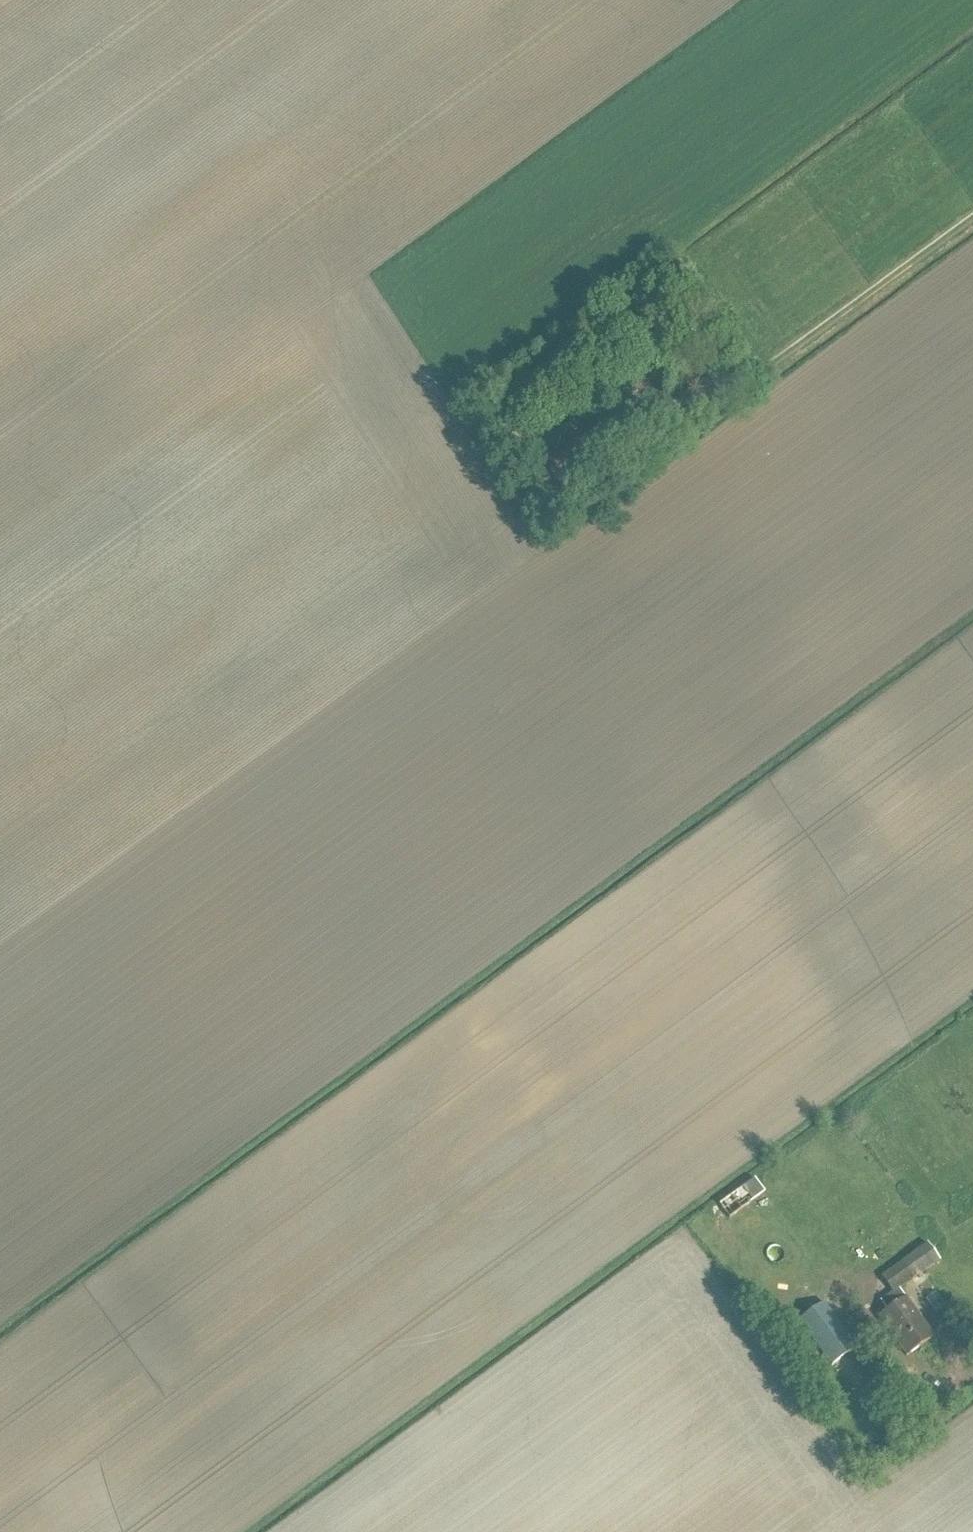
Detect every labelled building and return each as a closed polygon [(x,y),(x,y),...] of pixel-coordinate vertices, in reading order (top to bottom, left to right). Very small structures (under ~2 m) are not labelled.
[(754,1177),(719,1203),(730,1218),(765,1192),(754,1177)] [(888,1311),(880,1317),(908,1355),(935,1341),(899,1289),(939,1261),(928,1244),(880,1278),(892,1295),(881,1303),(888,1311)] [(857,1346),(823,1302),(796,1322),(830,1366),(857,1346)]
